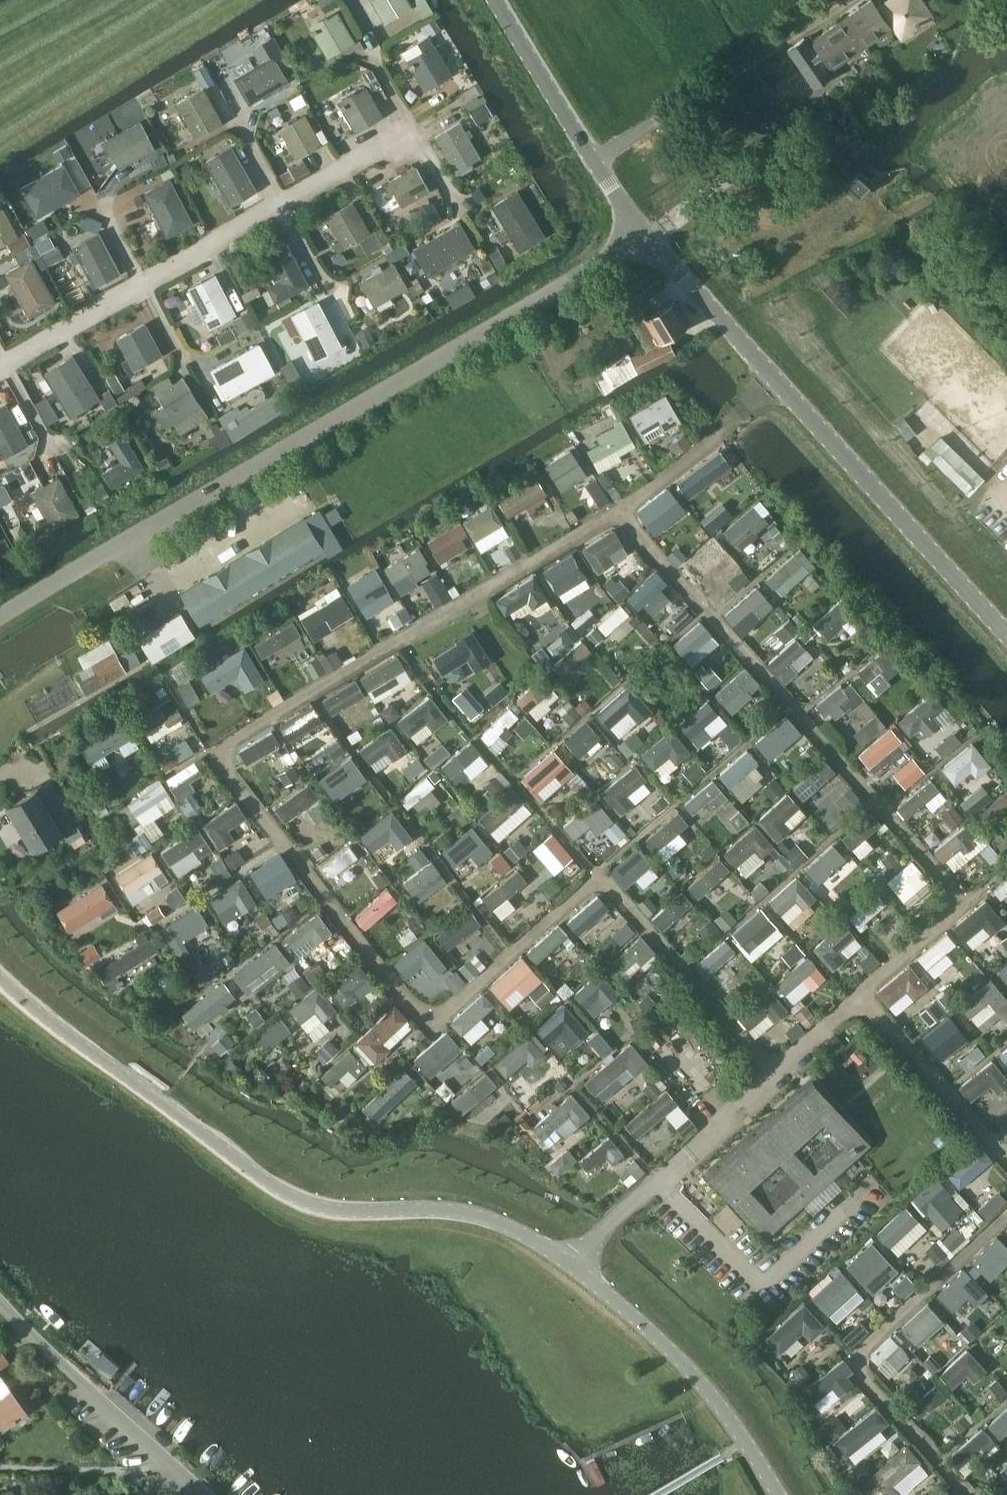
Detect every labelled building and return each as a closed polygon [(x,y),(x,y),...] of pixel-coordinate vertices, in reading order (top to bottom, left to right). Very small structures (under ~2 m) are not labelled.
[(413,8),(408,0),(373,0),(387,23),(413,8)] [(860,48),(894,24),(901,33),(928,14),(919,0),(888,0),(876,8),(870,0),(869,0),(841,19),(860,48)] [(330,57),(355,42),(339,14),(329,20),(330,22),(318,30),(317,29),(314,31),(315,34),(316,34),(330,57)] [(860,48),(841,19),(807,42),(803,37),(788,47),(814,85),(834,71),(832,67),(860,48)] [(250,58),(234,68),(240,77),(236,79),(250,102),(251,104),(253,103),(289,82),(286,76),(276,59),(284,54),(274,36),(252,49),(261,64),(255,67),(250,58)] [(403,52),(411,65),(413,68),(427,91),(453,76),(429,36),(403,52)] [(205,60),(193,65),(202,85),(214,80),(205,60)] [(224,120),(204,86),(176,102),(196,137),(224,120)] [(358,132),(383,117),(367,89),(357,95),(358,97),(346,104),(345,104),(342,106),(343,109),(344,109),(358,132)] [(297,159),(322,144),(307,116),(281,130),(297,159)] [(119,165),(154,147),(141,123),(106,141),(119,165)] [(456,172),(481,158),(461,123),(436,137),(456,172)] [(206,159),(230,203),(256,189),(232,145),(206,159)] [(306,157),(279,171),(284,181),(311,167),(306,157)] [(38,217),(81,193),(65,165),(22,189),(38,217)] [(404,206),(430,191),(417,168),(390,182),(404,206)] [(855,198),(871,182),(859,171),(844,187),(855,198)] [(800,193),(811,186),(802,172),(791,179),(800,193)] [(168,237),(194,223),(172,180),(146,194),(168,237)] [(521,251),(546,236),(518,192),(494,207),(521,251)] [(418,228),(442,213),(433,198),(408,212),(418,228)] [(371,232),(353,201),(326,216),(344,248),(371,232)] [(0,206),(0,246),(7,241),(14,254),(31,244),(24,232),(19,235),(2,205),(0,206)] [(430,275),(475,249),(461,224),(415,250),(430,275)] [(52,263),(65,252),(50,233),(36,243),(52,263)] [(95,286),(121,273),(100,233),(74,247),(95,286)] [(309,285),(302,272),(287,243),(266,254),(279,280),(268,285),(277,302),(309,285)] [(30,316),(56,302),(32,260),(7,274),(30,316)] [(395,262),(360,281),(375,306),(409,286),(395,262)] [(210,328),(236,314),(216,275),(190,289),(210,328)] [(292,314),(315,359),(343,344),(319,299),(292,314)] [(612,385),(638,371),(648,367),(675,353),(669,339),(661,343),(659,339),(684,325),(670,300),(643,316),(643,317),(641,318),(631,324),(645,348),(629,356),(627,352),(601,368),(612,385)] [(252,310),(239,314),(243,327),(256,323),(252,310)] [(162,354),(145,322),(117,337),(135,369),(162,354)] [(228,398),(274,373),(259,345),(213,370),(228,398)] [(72,416),(99,398),(73,357),(46,375),(72,416)] [(109,376),(121,398),(147,384),(142,376),(125,386),(117,371),(109,376)] [(169,376),(153,385),(157,393),(165,405),(153,412),(163,429),(175,421),(183,433),(208,417),(193,394),(183,377),(173,383),(169,376)] [(647,439),(685,418),(669,390),(631,412),(647,439)] [(28,444),(7,405),(0,409),(0,454),(2,458),(28,444)] [(637,443),(623,418),(598,432),(605,445),(593,452),(602,468),(614,461),(611,457),(637,443)] [(113,487),(144,467),(123,433),(109,442),(122,462),(104,473),(113,487)] [(941,435),(931,444),(939,452),(932,459),(966,492),(973,485),(975,487),(984,478),(941,435)] [(719,447),(677,478),(686,489),(705,475),(710,481),(732,464),(719,447)] [(923,450),(918,455),(927,464),(932,459),(923,450)] [(579,456),(546,474),(555,490),(587,471),(579,456)] [(535,474),(497,498),(510,518),(548,494),(535,474)] [(52,529),(80,514),(60,479),(33,494),(52,529)] [(12,498),(6,483),(0,486),(0,503),(12,498)] [(104,484),(82,496),(87,505),(109,493),(104,484)] [(666,488),(637,510),(646,523),(659,512),(668,524),(684,511),(666,488)] [(547,498),(517,517),(525,530),(555,511),(547,498)] [(323,514),(330,525),(343,517),(336,506),(323,514)] [(493,506),(464,523),(482,553),(510,535),(493,506)] [(306,517),(253,550),(181,594),(200,624),(325,547),(306,517)] [(732,540),(739,551),(774,524),(763,518),(732,540)] [(613,530),(584,548),(598,571),(628,553),(613,530)] [(466,540),(436,558),(445,573),(475,556),(466,540)] [(423,552),(395,566),(406,587),(433,571),(423,552)] [(573,552),(543,570),(557,594),(587,576),(573,552)] [(796,555),(767,579),(782,596),(813,572),(796,555)] [(704,586),(721,569),(713,556),(692,573),(704,586)] [(655,571),(627,597),(637,609),(640,608),(645,603),(654,613),(669,599),(660,588),(666,583),(655,571)] [(498,596),(507,611),(530,597),(535,604),(549,595),(535,573),(498,596)] [(389,593),(376,574),(349,590),(360,609),(389,593)] [(610,582),(615,597),(630,592),(624,577),(610,582)] [(757,582),(724,611),(734,622),(752,606),(759,614),(774,601),(757,582)] [(297,609),(315,638),(356,612),(338,584),(297,609)] [(812,622),(820,631),(838,615),(843,620),(857,608),(844,593),(812,622)] [(590,604),(572,620),(581,631),(600,615),(590,604)] [(406,605),(384,616),(390,626),(411,615),(406,605)] [(623,605),(600,625),(608,635),(632,615),(623,605)] [(788,641),(809,616),(797,606),(777,631),(788,641)] [(150,656),(190,632),(180,614),(139,639),(150,656)] [(699,621),(677,641),(685,651),(708,631),(699,621)] [(258,645),(265,658),(304,639),(297,624),(258,645)] [(457,642),(433,657),(443,673),(467,658),(475,670),(491,660),(472,630),(456,640),(457,642)] [(797,634),(768,659),(786,680),(797,669),(789,660),(807,645),(797,634)] [(78,657),(85,670),(77,675),(87,694),(141,663),(135,652),(128,656),(126,653),(119,657),(109,639),(78,657)] [(555,665),(564,675),(592,652),(584,642),(555,665)] [(310,659),(318,674),(345,661),(337,645),(310,659)] [(245,647),(200,673),(210,691),(238,675),(246,690),(264,679),(245,647)] [(862,671),(875,684),(901,663),(886,648),(862,671)] [(669,650),(645,672),(654,682),(678,659),(669,650)] [(362,678),(372,694),(408,672),(398,656),(362,678)] [(711,687),(724,676),(710,661),(698,671),(711,687)] [(746,663),(715,691),(731,709),(751,692),(748,689),(760,679),(746,663)] [(583,715),(544,667),(509,694),(552,742),(583,715)] [(192,677),(178,685),(190,704),(203,696),(192,677)] [(357,677),(321,694),(329,712),(366,695),(357,677)] [(472,717),(486,706),(466,683),(453,695),(472,717)] [(629,685),(599,713),(609,725),(628,708),(640,721),(652,711),(629,685)] [(819,707),(829,718),(852,695),(842,686),(819,707)] [(932,690),(900,717),(911,730),(921,721),(929,731),(941,721),(933,711),(943,703),(932,690)] [(138,714),(152,738),(187,717),(173,693),(138,714)] [(432,695),(399,720),(410,734),(411,734),(417,742),(436,728),(436,729),(450,718),(432,695)] [(709,702),(686,724),(708,755),(741,724),(709,702)] [(277,726),(287,745),(321,723),(309,706),(277,726)] [(482,735),(491,747),(521,719),(512,708),(482,735)] [(753,740),(763,752),(797,723),(786,711),(753,740)] [(564,739),(579,755),(601,734),(587,718),(564,739)] [(84,749),(98,774),(140,747),(126,724),(84,749)] [(391,726),(361,747),(371,762),(376,770),(391,759),(407,749),(391,726)] [(637,728),(619,741),(628,752),(645,739),(637,728)] [(672,728),(641,753),(661,778),(678,764),(676,763),(691,751),(672,728)] [(861,753),(871,766),(904,740),(894,728),(861,753)] [(236,754),(241,766),(274,748),(267,735),(236,754)] [(167,770),(197,749),(188,737),(158,758),(167,770)] [(441,767),(456,786),(491,762),(472,743),(441,767)] [(972,743),(942,768),(955,783),(971,770),(976,776),(990,765),(972,743)] [(424,753),(434,766),(443,758),(433,746),(424,753)] [(730,781),(757,756),(748,746),(720,772),(730,781)] [(554,749),(521,778),(534,793),(538,790),(544,797),(573,771),(554,749)] [(892,771),(906,787),(926,769),(912,753),(892,771)] [(351,755),(319,778),(335,800),(366,777),(351,755)] [(685,769),(696,781),(710,768),(699,757),(685,769)] [(409,782),(431,770),(424,758),(402,770),(409,782)] [(795,790),(805,799),(837,771),(827,761),(795,790)] [(196,762),(167,781),(182,802),(194,794),(190,785),(205,775),(196,762)] [(284,782),(302,774),(297,763),(279,770),(284,782)] [(635,764),(602,791),(620,814),(650,790),(644,782),(647,779),(635,764)] [(713,775),(685,801),(694,811),(709,798),(715,806),(729,794),(713,775)] [(905,823),(948,791),(932,775),(893,807),(905,823)] [(765,781),(770,795),(784,790),(780,776),(765,781)] [(399,800),(409,809),(436,790),(429,779),(399,800)] [(174,799),(163,783),(124,809),(135,826),(174,799)] [(274,808),(282,817),(312,795),(304,785),(274,808)] [(839,785),(817,808),(834,825),(857,802),(839,785)] [(515,788),(481,819),(499,839),(533,808),(515,788)] [(972,815),(993,796),(987,789),(966,808),(972,815)] [(34,850),(63,833),(37,791),(9,808),(34,850)] [(787,792),(758,820),(777,841),(791,828),(806,813),(799,806),(800,806),(787,792)] [(994,824),(1006,814),(1006,794),(982,814),(994,824)] [(595,795),(563,824),(574,836),(589,823),(597,833),(605,826),(620,843),(630,834),(595,795)] [(319,820),(330,810),(320,799),(309,809),(319,820)] [(236,801),(203,824),(219,848),(235,838),(229,829),(247,816),(236,801)] [(955,804),(933,818),(941,830),(963,816),(955,804)] [(740,808),(731,819),(741,827),(750,816),(740,808)] [(646,838),(657,852),(690,823),(677,809),(646,838)] [(392,810),(360,835),(372,850),(389,838),(397,848),(412,837),(392,810)] [(874,813),(843,838),(853,849),(883,823),(874,813)] [(974,816),(935,847),(943,857),(962,842),(966,847),(976,840),(971,834),(982,825),(974,816)] [(176,872),(214,848),(199,824),(161,848),(176,872)] [(755,824),(724,852),(745,875),(764,859),(762,856),(769,850),(776,857),(781,853),(755,824)] [(472,825),(442,850),(454,865),(470,853),(478,863),(493,851),(472,825)] [(65,833),(71,842),(83,834),(78,826),(65,833)] [(141,848),(152,844),(147,830),(136,835),(141,848)] [(552,832),(533,849),(554,873),(573,857),(552,832)] [(515,857),(528,846),(519,835),(506,846),(515,857)] [(807,870),(815,879),(831,866),(841,876),(853,865),(836,844),(807,870)] [(409,856),(417,867),(431,856),(423,845),(409,856)] [(638,845),(610,870),(625,887),(635,878),(650,865),(653,863),(638,845)] [(225,855),(230,866),(245,859),(240,848),(225,855)] [(875,862),(885,873),(902,860),(893,848),(875,862)] [(134,902),(171,878),(153,849),(115,873),(134,902)] [(316,871),(327,883),(353,862),(344,850),(316,871)] [(280,852),(250,871),(266,896),(296,877),(280,852)] [(226,855),(212,859),(217,877),(231,873),(226,855)] [(690,888),(701,898),(732,870),(721,859),(690,888)] [(912,860),(887,881),(904,901),(929,880),(912,860)] [(405,883),(415,897),(444,877),(434,863),(405,883)] [(520,871),(484,899),(494,911),(527,883),(520,871)] [(797,875),(768,901),(780,914),(781,913),(788,921),(816,897),(797,875)] [(241,878),(209,898),(224,922),(256,903),(241,878)] [(102,880),(55,906),(67,928),(115,902),(102,880)] [(995,894),(1002,902),(1006,898),(1006,884),(995,894)] [(366,931),(400,903),(388,888),(352,918),(366,931)] [(578,933),(610,904),(598,890),(566,919),(578,933)] [(655,917),(666,930),(695,905),(684,893),(655,917)] [(879,893),(854,917),(863,924),(888,902),(879,893)] [(986,899),(954,926),(966,940),(973,948),(1004,921),(986,899)] [(762,904),(733,929),(750,948),(779,922),(762,904)] [(197,905),(161,928),(172,947),(183,940),(209,924),(197,905)] [(728,905),(715,915),(724,928),(738,918),(728,905)] [(918,930),(934,918),(926,908),(911,920),(918,930)] [(471,911),(440,935),(456,952),(485,929),(471,911)] [(318,912),(285,936),(294,948),(300,956),(332,931),(318,912)] [(829,933),(813,948),(832,969),(861,944),(854,936),(855,936),(845,925),(842,922),(829,933)] [(556,925),(527,953),(538,964),(570,937),(556,925)] [(616,973),(636,955),(641,961),(656,947),(643,932),(608,964),(616,973)] [(918,960),(928,971),(959,945),(949,933),(918,960)] [(103,968),(111,982),(160,952),(151,938),(103,968)] [(231,973),(247,993),(291,958),(275,938),(231,973)] [(424,938),(394,962),(406,977),(421,965),(431,978),(447,966),(424,938)] [(705,980),(736,951),(726,940),(695,968),(705,980)] [(797,941),(783,951),(790,961),(804,951),(797,941)] [(87,961),(100,952),(93,942),(80,951),(87,961)] [(868,969),(880,960),(872,949),(859,958),(868,969)] [(476,950),(460,965),(469,975),(485,961),(476,950)] [(523,957),(492,986),(502,998),(520,981),(528,989),(540,975),(523,957)] [(311,981),(326,974),(319,959),(304,966),(311,981)] [(359,962),(328,986),(344,1007),(359,995),(354,989),(369,977),(359,962)] [(206,963),(195,970),(202,982),(213,975),(206,963)] [(998,971),(1006,983),(1006,963),(998,971)] [(909,965),(877,991),(895,1013),(927,986),(909,965)] [(787,995),(796,1003),(827,976),(817,966),(787,995)] [(456,968),(446,976),(454,987),(465,979),(456,968)] [(302,970),(289,979),(298,994),(312,985),(302,970)] [(593,976),(574,994),(586,1007),(593,1014),(618,992),(603,975),(599,971),(593,976)] [(231,979),(191,1006),(201,1020),(240,993),(231,979)] [(960,1004),(978,1024),(1006,999),(1006,998),(991,979),(960,1004)] [(318,986),(289,1008),(301,1023),(301,1022),(308,1031),(336,1009),(318,986)] [(769,989),(738,1015),(755,1037),(775,1020),(787,1010),(769,989)] [(456,1018),(464,1028),(496,1001),(487,990),(456,1018)] [(648,1011),(659,1003),(649,990),(638,998),(648,1011)] [(929,1022),(950,1007),(940,994),(919,1009),(929,1022)] [(565,1003),(536,1028),(560,1055),(588,1030),(565,1003)] [(395,1005),(357,1042),(376,1062),(390,1050),(388,1048),(412,1025),(407,1019),(408,1019),(395,1005)] [(918,1036),(928,1047),(931,1045),(937,1052),(947,1044),(941,1037),(962,1020),(953,1008),(918,1036)] [(256,1031),(268,1046),(292,1027),(280,1012),(256,1031)] [(211,1041),(221,1052),(236,1039),(226,1028),(211,1041)] [(599,1028),(589,1035),(599,1048),(609,1040),(599,1028)] [(532,1030),(494,1063),(506,1077),(526,1060),(533,1067),(547,1055),(543,1050),(547,1047),(532,1030)] [(447,1031),(415,1059),(430,1076),(462,1048),(447,1031)] [(325,1061),(341,1047),(330,1035),(314,1050),(325,1061)] [(630,1042),(585,1081),(595,1093),(596,1092),(603,1100),(622,1083),(616,1076),(627,1067),(634,1075),(648,1063),(630,1042)] [(322,1072),(339,1091),(366,1066),(349,1047),(322,1072)] [(960,1086),(970,1099),(990,1083),(997,1092),(1006,1083),(1006,1078),(992,1060),(960,1086)] [(382,1105),(413,1079),(404,1069),(373,1096),(382,1105)] [(488,1070),(454,1100),(469,1114),(503,1086),(488,1070)] [(530,1083),(518,1096),(535,1112),(564,1083),(558,1077),(541,1094),(530,1083)] [(726,1157),(711,1170),(732,1194),(735,1197),(739,1202),(752,1216),(767,1234),(803,1202),(868,1144),(840,1112),(836,1107),(812,1080),(809,1083),(802,1089),(759,1127),(753,1133),(730,1153),(726,1157)] [(667,1085),(626,1119),(638,1133),(679,1098),(667,1085)] [(571,1093),(532,1127),(542,1139),(548,1146),(561,1135),(563,1138),(578,1125),(590,1115),(571,1093)] [(489,1120),(495,1129),(512,1118),(505,1109),(489,1120)] [(610,1136),(579,1162),(587,1172),(606,1156),(612,1163),(624,1153),(610,1136)] [(558,1174),(579,1157),(569,1145),(548,1162),(558,1174)] [(980,1147),(948,1176),(964,1192),(995,1164),(980,1147)] [(631,1184),(645,1166),(634,1158),(621,1176),(631,1184)] [(931,1179),(912,1196),(927,1213),(940,1229),(958,1213),(962,1209),(950,1194),(935,1176),(931,1179)] [(1006,1198),(1006,1197),(998,1187),(977,1205),(986,1216),(1006,1198)] [(731,1234),(745,1220),(729,1203),(715,1217),(731,1234)] [(908,1208),(878,1236),(899,1257),(928,1229),(908,1208)] [(953,1248),(974,1231),(965,1220),(944,1237),(953,1248)] [(967,1270),(973,1278),(981,1270),(990,1279),(1006,1262),(1006,1245),(997,1235),(971,1260),(974,1263),(967,1270)] [(927,1247),(938,1261),(951,1250),(940,1237),(927,1247)] [(873,1244),(849,1266),(873,1292),(897,1269),(873,1244)] [(964,1268),(937,1294),(952,1310),(966,1296),(975,1305),(988,1293),(973,1278),(967,1270),(964,1268)] [(868,1300),(843,1271),(813,1297),(837,1326),(868,1300)] [(905,1296),(917,1282),(906,1272),(894,1286),(905,1296)] [(804,1299),(767,1334),(781,1349),(804,1328),(811,1336),(826,1323),(804,1299)] [(927,1303),(902,1326),(918,1344),(944,1321),(928,1304),(927,1303)] [(989,1359),(1006,1343),(1006,1317),(977,1345),(989,1359)] [(892,1333),(870,1353),(878,1362),(900,1341),(892,1333)] [(968,1371),(974,1378),(987,1366),(968,1346),(940,1371),(953,1384),(968,1371)] [(10,1359),(1,1347),(0,1347),(0,1366),(10,1359)] [(840,1359),(802,1390),(811,1401),(830,1386),(837,1394),(850,1383),(844,1376),(850,1371),(840,1359)] [(912,1411),(922,1420),(946,1395),(936,1385),(912,1411)] [(3,1424),(25,1408),(11,1388),(0,1396),(0,1420),(3,1424)] [(988,1425),(999,1437),(1006,1430),(1006,1407),(988,1425)] [(840,1438),(854,1453),(886,1424),(872,1408),(840,1438)] [(952,1457),(965,1471),(996,1443),(984,1429),(952,1457)] [(863,1482),(870,1491),(874,1494),(896,1494),(897,1494),(898,1493),(899,1493),(918,1478),(918,1475),(913,1468),(911,1467),(920,1460),(906,1445),(866,1479),(863,1482)]
